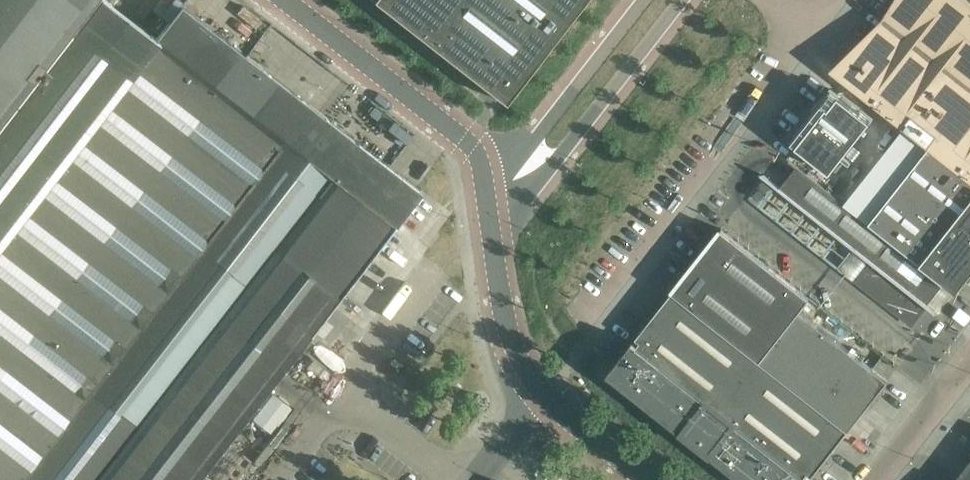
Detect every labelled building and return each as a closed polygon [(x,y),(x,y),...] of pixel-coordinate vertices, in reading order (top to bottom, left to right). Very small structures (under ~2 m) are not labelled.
[(357,142),(182,6),(157,38),(156,37),(156,38),(107,0),(0,0),(0,372),(29,335),(139,421),(357,142)] [(578,0),(374,0),(505,103),(542,57),(547,50),(579,9),(574,5),(578,0)] [(890,19),(840,76),(930,146),(969,178),(969,0),(903,0),(890,19)] [(843,156),(872,120),(832,89),(801,128),(840,159),(849,166),(852,162),(843,156)] [(840,159),(801,128),(791,141),(831,172),(840,159)] [(394,224),(420,191),(357,142),(139,421),(94,479),(195,479),(394,224)] [(930,146),(870,223),(953,288),(953,287),(957,291),(966,280),(969,282),(969,281),(969,178),(930,146)] [(953,288),(870,223),(790,160),(789,161),(797,167),(780,187),(764,175),(764,176),(854,247),(840,266),(840,265),(839,266),(912,324),(928,305),(940,314),(941,313),(928,303),(944,283),(952,289),(953,288)] [(810,298),(722,228),(698,260),(786,329),(800,310),(810,298)] [(786,329),(698,260),(673,291),(761,361),(786,329)] [(849,430),(761,361),(673,291),(637,337),(641,341),(638,344),(634,341),(609,373),(685,433),(690,427),(713,445),(708,451),(745,479),(809,479),(810,479),(805,476),(808,472),(813,476),(849,430)] [(888,379),(873,368),(800,310),(786,329),(761,361),(849,430),(888,379)] [(139,421),(29,335),(0,372),(0,479),(94,479),(139,421)] [(955,479),(969,479),(969,461),(955,479)]
